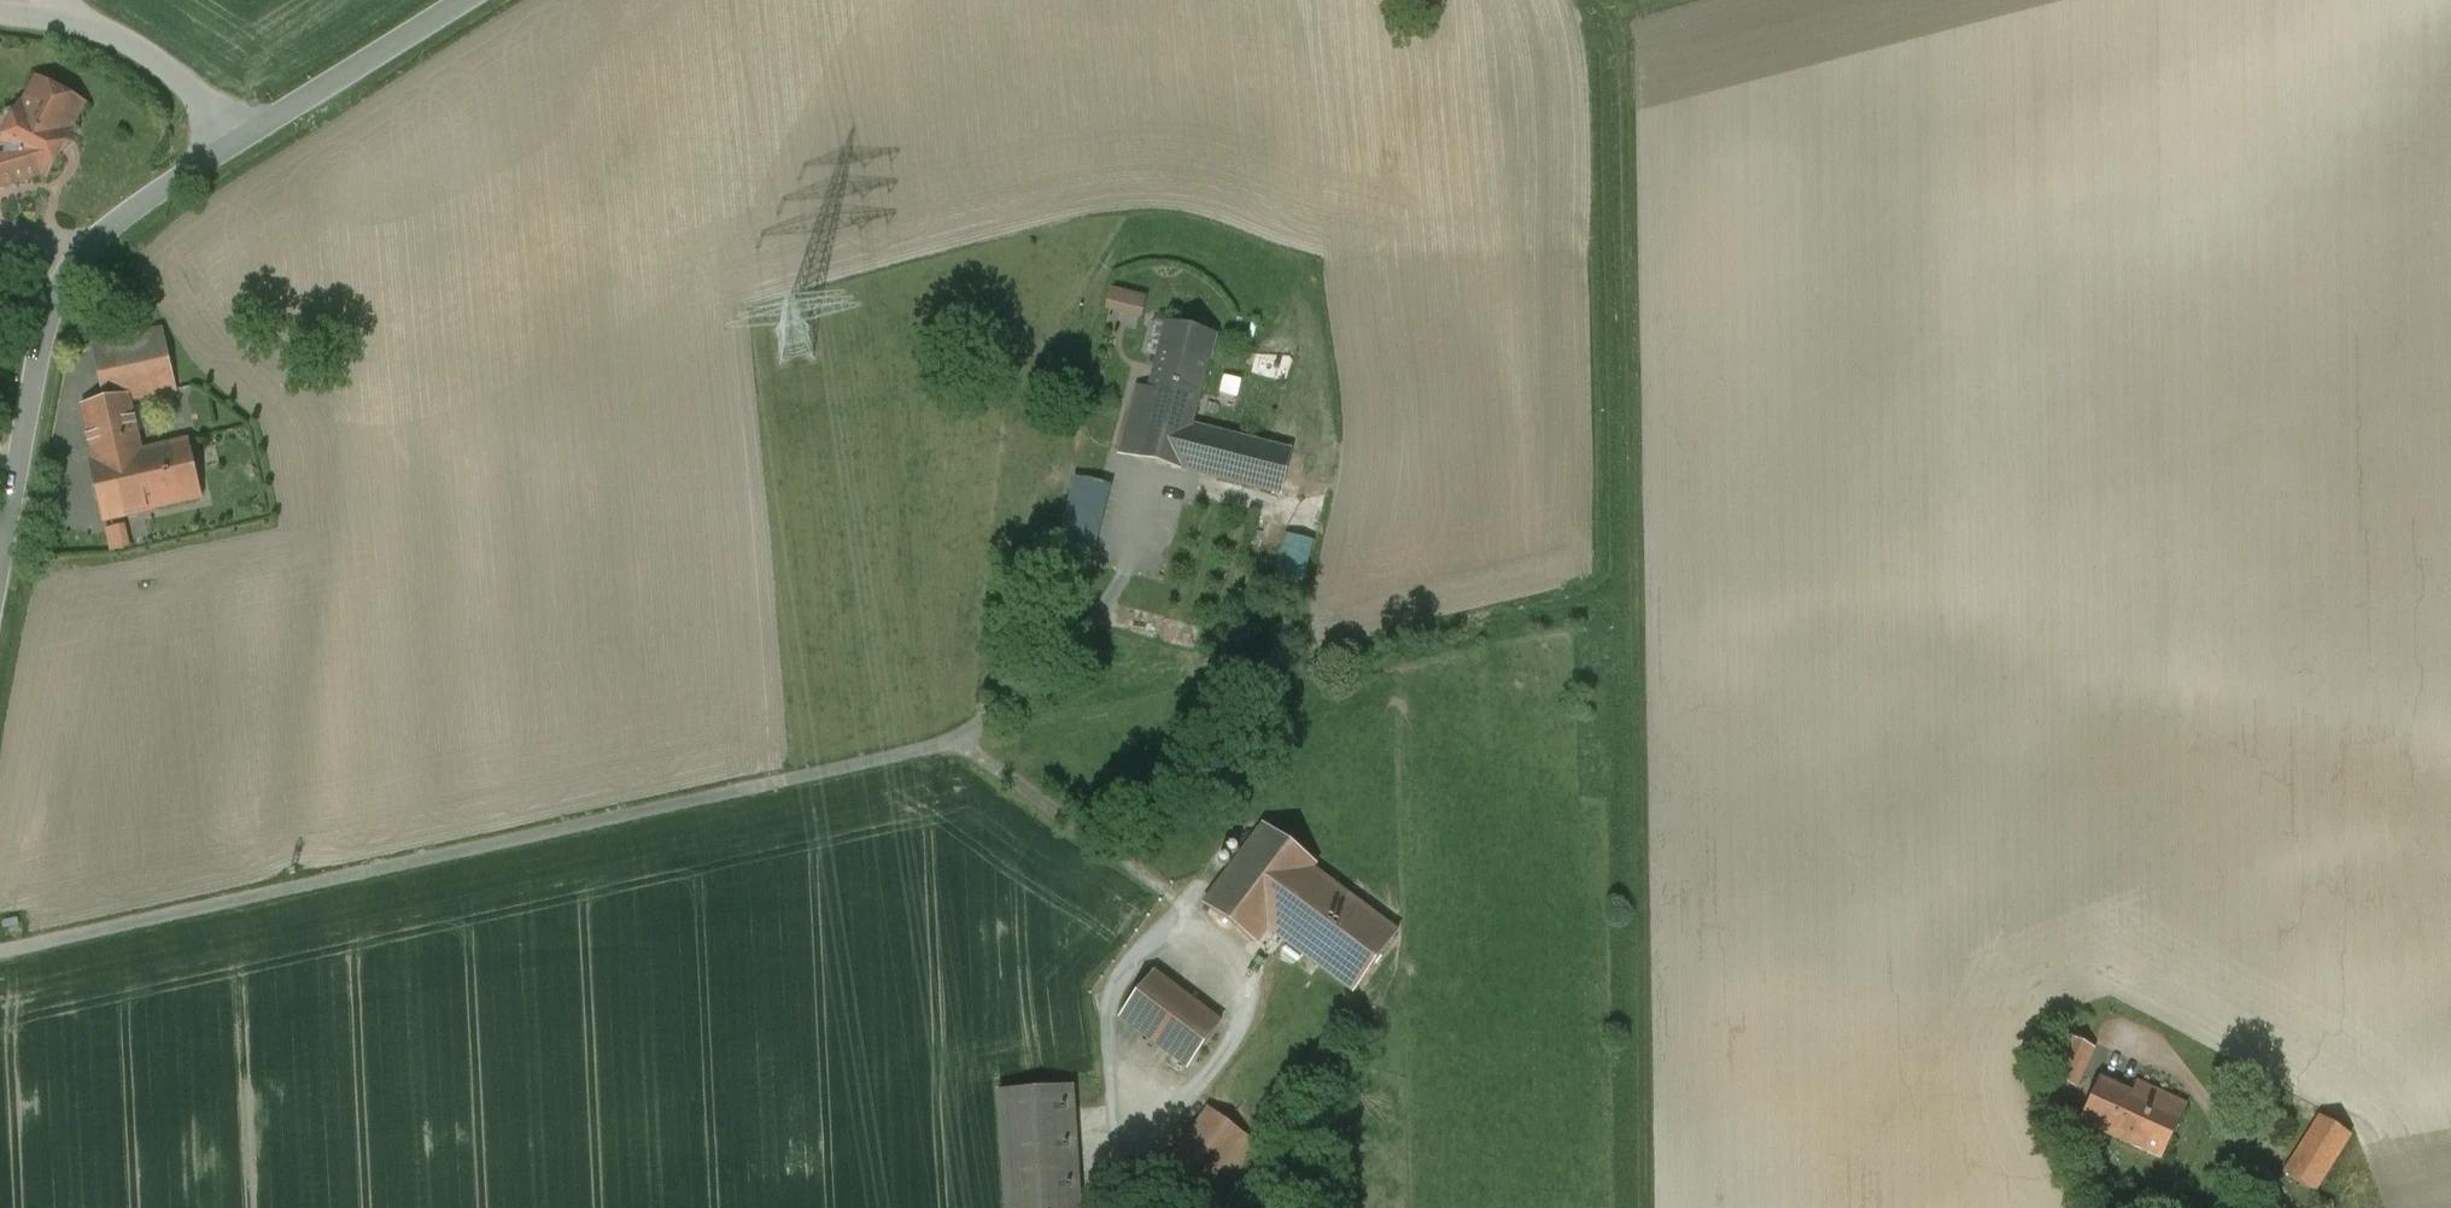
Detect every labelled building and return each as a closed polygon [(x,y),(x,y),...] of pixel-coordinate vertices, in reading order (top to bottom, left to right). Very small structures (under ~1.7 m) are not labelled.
[(0,155),(0,189),(43,176),(47,178),(48,175),(47,174),(67,136),(69,137),(71,134),(69,133),(83,106),(38,82),(23,109),(21,108),(5,113),(11,132),(10,133),(13,135),(4,151),(0,149),(0,152),(3,154),(0,155)] [(1144,301),(1113,294),(1109,309),(1140,317),(1144,301)] [(1191,429),(1191,427),(1215,336),(1169,324),(1152,390),(1145,417),(1191,429)] [(92,347),(104,402),(106,408),(132,402),(176,393),(163,331),(92,347)] [(1236,403),(1245,381),(1229,374),(1220,396),(1236,403)] [(1208,430),(1191,427),(1191,429),(1145,417),(1152,390),(1139,386),(1120,454),(1180,470),(1181,468),(1282,495),(1293,452),(1208,430)] [(143,452),(132,402),(106,408),(104,402),(81,407),(90,447),(124,439),(128,455),(143,452)] [(189,438),(143,452),(128,455),(124,439),(90,447),(106,518),(203,496),(189,438)] [(1102,483),(1077,477),(1057,554),(1093,563),(1112,486),(1102,483)] [(1257,944),(1268,929),(1267,928),(1312,869),(1316,864),(1265,825),(1205,904),(1257,944)] [(1398,933),(1312,869),(1267,928),(1268,929),(1319,966),(1320,965),(1354,991),(1398,933)] [(1221,1022),(1155,973),(1122,1017),(1188,1066),(1221,1022)] [(2086,1078),(2098,1050),(2063,1033),(2045,1070),(2080,1087),(2086,1078)] [(2135,1089),(2098,1073),(2077,1124),(2161,1159),(2189,1093),(2141,1073),(2135,1089)] [(1000,1092),(1007,1207),(1080,1207),(1073,1088),(1000,1092)] [(1211,1109),(1153,1185),(1182,1207),(1210,1207),(1258,1144),(1211,1109)] [(2345,1143),(2310,1121),(2278,1171),(2314,1193),(2345,1143)]
